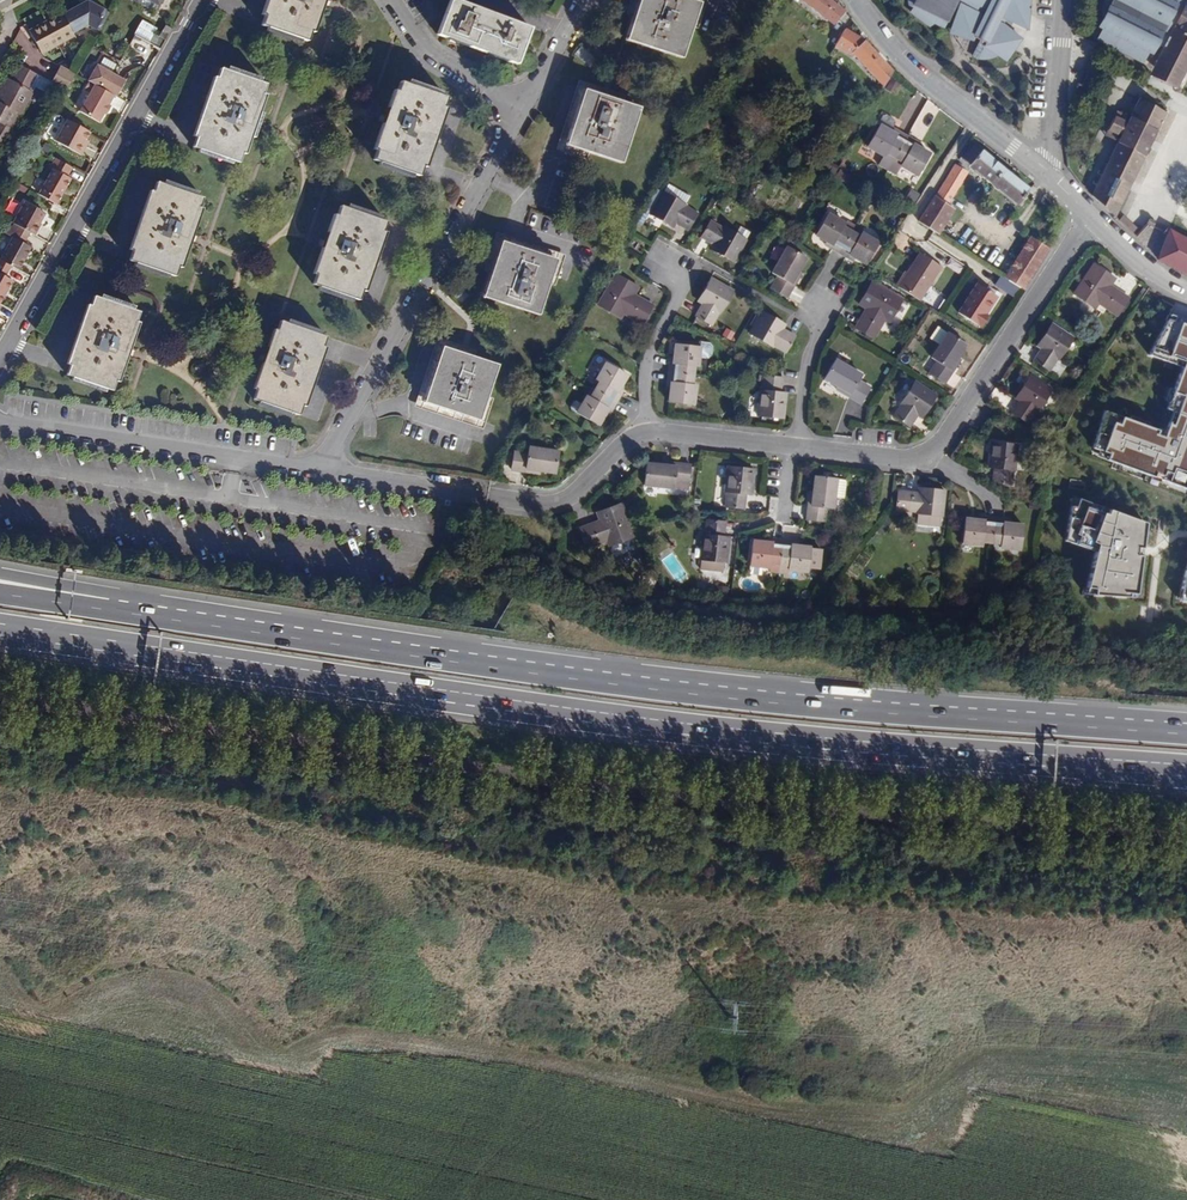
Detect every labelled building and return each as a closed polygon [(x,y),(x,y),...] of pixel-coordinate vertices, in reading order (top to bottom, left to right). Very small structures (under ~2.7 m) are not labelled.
[(62,13),(30,31),(42,53),(74,35),(72,32),(88,27),(101,28),(111,10),(87,0),(86,0),(62,14),(62,13)] [(137,2),(154,11),(158,5),(149,0),(138,0),(137,2)] [(261,15),(264,16),(261,25),(307,41),(310,32),(313,32),(324,0),(267,0),(261,15)] [(456,0),(450,0),(438,35),(516,64),(530,28),(456,0)] [(699,3),(692,0),(639,0),(626,39),(681,57),(699,3)] [(833,24),(843,10),(835,4),(832,2),(830,0),(802,0),(833,24)] [(927,27),(929,24),(947,28),(945,33),(969,40),(972,36),(983,41),(980,46),(1003,62),(1019,38),(1002,24),(1004,20),(1025,30),(1028,0),(905,0),(905,5),(911,6),(907,13),(927,27)] [(1186,0),(1113,0),(1099,25),(1157,57),(1147,77),(1179,93),(1186,78),(1186,0)] [(160,49),(171,28),(165,25),(159,36),(154,33),(156,29),(142,20),(134,35),(160,49)] [(900,29),(908,38),(913,33),(905,25),(900,29)] [(863,38),(845,28),(835,46),(860,61),(884,87),(894,70),(863,38)] [(122,39),(112,57),(121,61),(130,43),(122,39)] [(103,56),(89,82),(90,82),(114,95),(117,97),(121,89),(109,82),(113,74),(119,64),(103,56)] [(36,74),(19,64),(12,75),(16,78),(30,85),(36,74)] [(63,65),(54,79),(69,89),(78,74),(63,65)] [(266,84),(220,68),(216,78),(213,77),(193,136),(196,137),(193,147),(239,163),(242,153),(245,154),(266,95),(262,94),(266,84)] [(125,82),(113,74),(109,82),(121,89),(125,82)] [(53,83),(40,76),(34,86),(47,93),(53,83)] [(30,85),(16,78),(14,82),(28,90),(30,85)] [(14,82),(7,79),(3,86),(1,91),(0,90),(0,148),(3,150),(11,135),(8,134),(11,128),(32,92),(28,90),(14,82)] [(446,97),(401,81),(397,91),(394,90),(373,149),(376,150),(373,160),(419,176),(422,167),(426,168),(447,108),(443,106),(446,97)] [(114,95),(90,82),(86,90),(91,93),(81,112),(99,121),(105,112),(108,105),(114,95)] [(639,107),(584,89),(565,144),(621,162),(639,107)] [(1139,98),(1089,195),(1112,216),(1166,111),(1139,98)] [(47,113),(53,116),(54,112),(59,105),(53,101),(47,113)] [(895,157),(908,135),(900,131),(898,134),(892,131),(895,127),(897,124),(895,119),(888,115),(883,116),(866,146),(882,155),(877,164),(888,170),(895,157)] [(90,132),(67,119),(55,141),(81,155),(87,145),(84,143),(86,139),(90,132)] [(32,139),(38,142),(43,134),(36,131),(32,139)] [(915,140),(908,135),(895,157),(902,162),(900,166),(918,176),(931,153),(919,147),(913,143),(915,140)] [(1018,205),(1030,190),(982,150),(980,152),(973,147),(963,159),(986,179),(1018,205)] [(53,169),(39,193),(57,203),(71,178),(68,176),(73,167),(57,158),(51,168),(53,169)] [(919,221),(939,235),(955,208),(948,204),(967,172),(956,164),(919,221)] [(153,191),(150,191),(130,250),(132,251),(129,261),(175,275),(178,267),(182,268),(202,209),(198,207),(202,197),(156,182),(153,191)] [(668,184),(664,191),(685,203),(690,196),(668,184)] [(902,200),(911,205),(918,193),(908,188),(902,200)] [(685,203),(664,191),(663,191),(650,215),(673,228),(676,222),(688,229),(698,213),(686,206),(687,204),(685,203)] [(13,222),(19,225),(30,231),(33,232),(40,220),(45,210),(26,199),(13,222)] [(386,222),(340,206),(337,215),(334,214),(313,274),(316,275),(313,284),(359,300),(362,290),(365,291),(386,232),(383,231),(386,222)] [(831,249),(839,254),(852,231),(844,226),(846,223),(828,213),(815,235),(827,242),(832,245),(831,249)] [(42,221),(40,220),(33,232),(35,234),(42,221)] [(733,263),(747,239),(737,233),(724,226),(723,228),(711,221),(701,237),(714,244),(711,249),(733,263)] [(1134,240),(1154,249),(1163,231),(1143,221),(1134,240)] [(11,263),(20,268),(32,245),(24,241),(30,231),(19,225),(1,257),(11,263)] [(737,233),(747,239),(751,233),(741,226),(737,233)] [(1169,229),(1167,234),(1158,259),(1186,274),(1186,238),(1169,229)] [(852,231),(839,254),(846,258),(849,255),(854,258),(866,264),(879,242),(861,232),(859,235),(852,231)] [(1025,290),(1051,249),(1040,241),(1042,238),(1034,233),(1005,277),(1025,290)] [(556,259),(501,241),(483,296),(539,314),(556,259)] [(788,298),(795,285),(792,284),(799,271),(807,257),(787,246),(772,272),(777,275),(770,288),(788,298)] [(897,286),(920,301),(941,266),(921,253),(907,273),(906,272),(897,286)] [(1,301),(14,279),(5,274),(11,263),(1,257),(0,260),(0,301),(1,301)] [(1107,288),(1110,285),(1114,278),(1093,264),(1074,294),(1095,308),(1098,303),(1116,315),(1128,297),(1114,288),(1112,292),(1107,288)] [(792,284),(795,285),(802,273),(799,271),(792,284)] [(654,306),(639,297),(636,301),(632,298),(634,294),(639,286),(616,273),(598,305),(620,318),(623,313),(644,325),(654,306)] [(698,300),(703,303),(705,304),(702,309),(700,308),(695,316),(712,326),(719,313),(721,314),(734,290),(711,277),(698,300)] [(867,316),(863,314),(855,328),(874,339),(885,320),(890,323),(904,300),(872,281),(858,305),(866,310),(870,312),(867,316)] [(846,296),(848,285),(837,282),(834,293),(846,296)] [(998,296),(978,283),(959,312),(982,327),(990,313),(988,311),(998,296)] [(140,312),(94,296),(91,305),(87,304),(67,365),(70,366),(67,375),(113,390),(116,381),(119,382),(139,323),(136,321),(140,312)] [(796,336),(788,331),(787,333),(783,331),(784,329),(787,324),(763,311),(749,334),(773,347),(774,346),(787,353),(796,336)] [(1183,368),(1159,431),(1106,411),(1089,454),(1184,489),(1186,482),(1186,321),(1180,318),(1170,315),(1150,356),(1183,368)] [(326,336),(281,321),(277,330),(274,329),(254,389),(257,390),(254,400),(299,415),(302,406),(305,407),(326,347),(323,346),(326,336)] [(1038,346),(1042,349),(1045,351),(1042,354),(1040,353),(1034,360),(1059,377),(1067,364),(1058,358),(1072,337),(1052,324),(1038,346)] [(946,384),(953,372),(950,370),(959,358),(967,345),(948,332),(931,358),(936,361),(928,373),(946,384)] [(669,364),(668,372),(694,375),(695,366),(698,367),(701,346),(675,344),(674,357),(673,364),(669,364)] [(498,364),(442,347),(424,402),(479,420),(498,364)] [(950,370),(953,372),(961,360),(959,358),(950,370)] [(825,378),(838,387),(850,394),(849,397),(861,404),(872,386),(860,379),(862,375),(836,360),(825,378)] [(599,382),(595,390),(617,403),(622,396),(618,393),(622,387),(628,375),(607,363),(596,380),(599,382)] [(694,375),(668,372),(667,381),(672,381),(671,388),(669,402),(694,405),(697,384),(693,384),(694,375)] [(787,392),(782,391),(779,391),(779,386),(782,386),(783,377),(764,375),(762,389),(759,389),(757,416),(784,419),(787,392)] [(1015,398),(1021,402),(1023,403),(1021,407),(1018,405),(1013,413),(1027,422),(1034,411),(1036,412),(1051,389),(1030,376),(1015,398)] [(916,413),(918,415),(924,417),(938,396),(915,380),(900,404),(902,405),(894,417),(910,427),(915,419),(913,417),(916,413)] [(850,394),(838,387),(837,390),(849,397),(850,394)] [(617,403),(595,390),(590,397),(587,396),(577,413),(599,426),(606,414),(609,408),(613,410),(617,403)] [(989,466),(995,467),(999,467),(999,472),(995,472),(993,482),(1011,484),(1012,469),(1015,469),(1017,445),(991,442),(989,466)] [(511,470),(525,472),(526,469),(540,471),(556,473),(559,451),(529,447),(528,452),(514,451),(511,470)] [(677,466),(662,464),(647,463),(644,486),(675,489),(675,487),(689,488),(691,464),(677,462),(677,466)] [(744,509),(746,499),(743,498),(744,494),(746,494),(752,495),(755,468),(728,465),(725,492),(727,492),(725,507),(744,509)] [(835,497),(837,478),(815,475),(813,491),(811,505),(808,505),(806,519),(826,522),(827,508),(834,509),(835,497)] [(846,479),(837,478),(835,497),(844,497),(846,479)] [(919,488),(918,493),(918,497),(913,497),(914,493),(899,491),(897,510),(919,512),(918,523),(939,525),(940,516),(943,516),(945,491),(919,488)] [(1079,499),(1073,498),(1065,540),(1094,550),(1091,566),(1085,592),(1135,598),(1140,556),(1143,536),(1143,524),(1132,518),(1079,499)] [(597,526),(595,522),(578,528),(586,549),(607,541),(610,547),(635,537),(621,503),(596,511),(600,520),(601,524),(597,526)] [(982,541),(991,542),(994,517),(986,516),(986,521),(977,520),(965,519),(962,542),(981,545),(982,541)] [(994,517),(991,542),(1002,543),(1002,547),(1020,549),(1023,525),(1011,524),(1002,523),(1003,518),(994,517)] [(730,536),(725,535),(722,535),(723,530),(725,530),(726,521),(707,519),(705,534),(704,533),(700,568),(726,572),(730,536)] [(771,563),(779,564),(782,539),(774,538),(773,542),(767,541),(753,540),(750,565),(770,567),(771,563)] [(782,539),(779,564),(788,565),(787,569),(808,571),(809,567),(821,568),(823,548),(798,545),(791,544),(791,540),(782,539)] [(1178,602),(1186,602),(1186,563),(1178,602)] [(950,611),(950,602),(944,602),(942,611),(950,611)]
